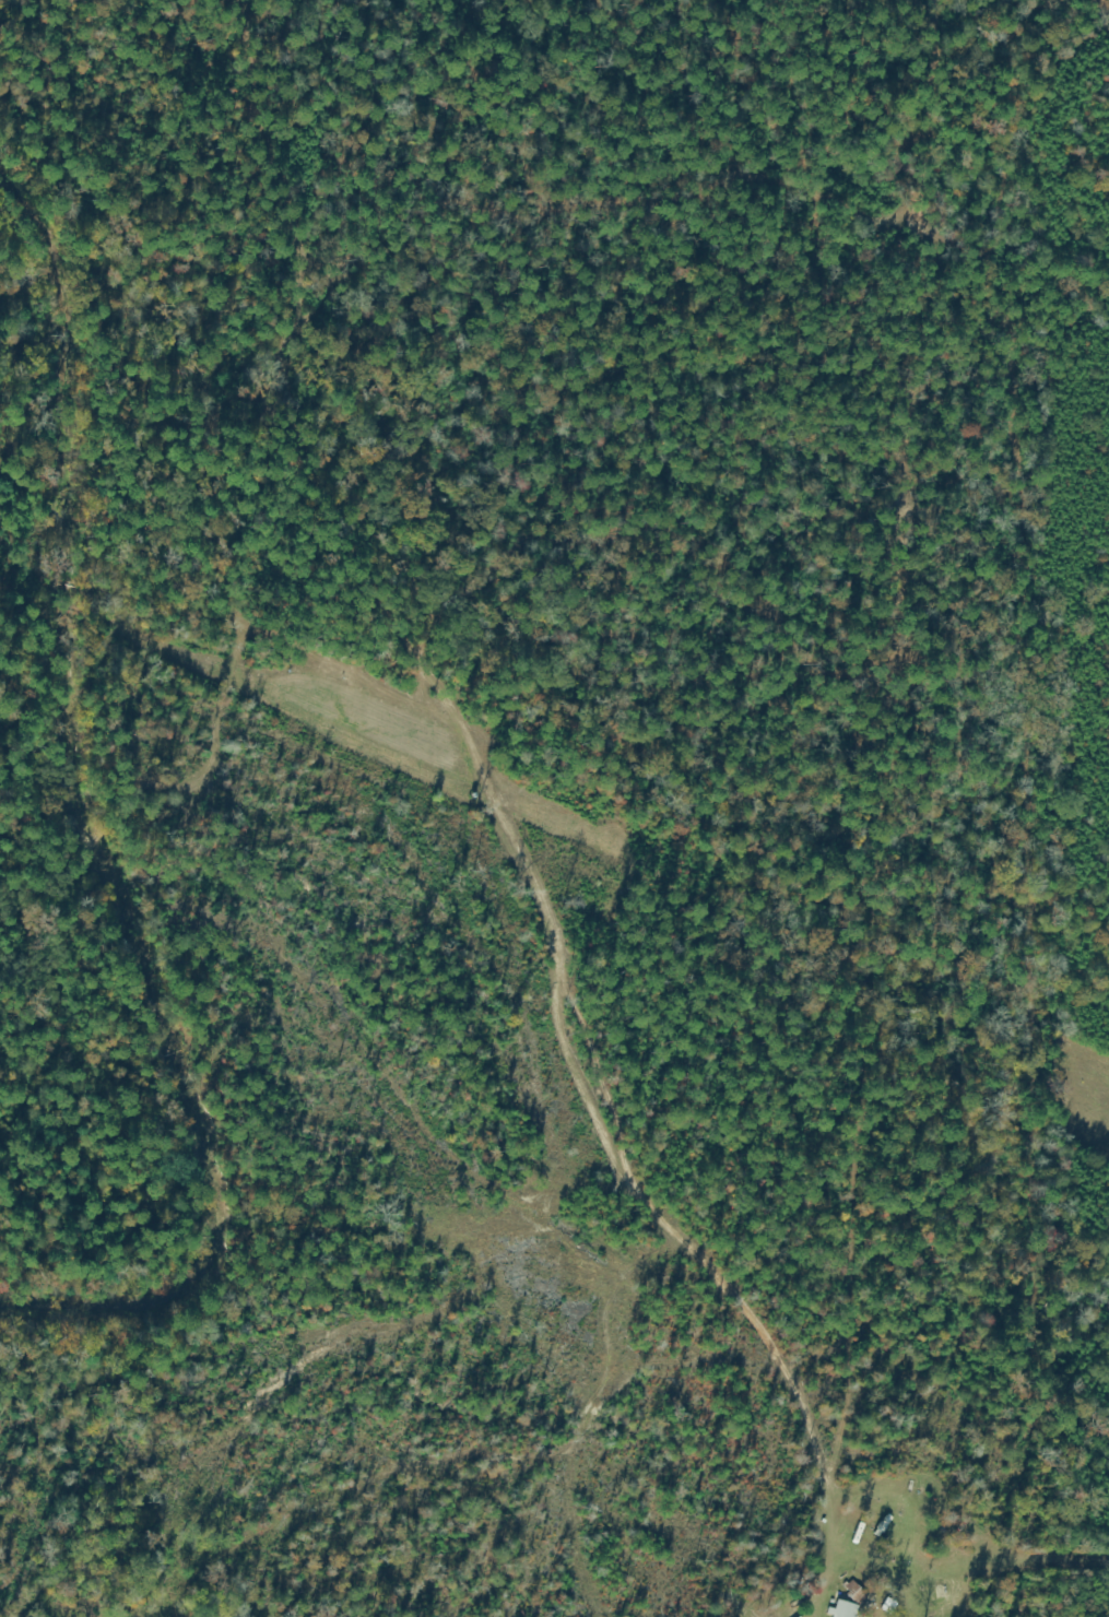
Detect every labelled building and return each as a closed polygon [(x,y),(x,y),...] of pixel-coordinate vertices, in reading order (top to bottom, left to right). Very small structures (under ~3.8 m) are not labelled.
[(832,1616),(857,1616),(860,1613),(839,1600),(829,1615),(832,1616)]
